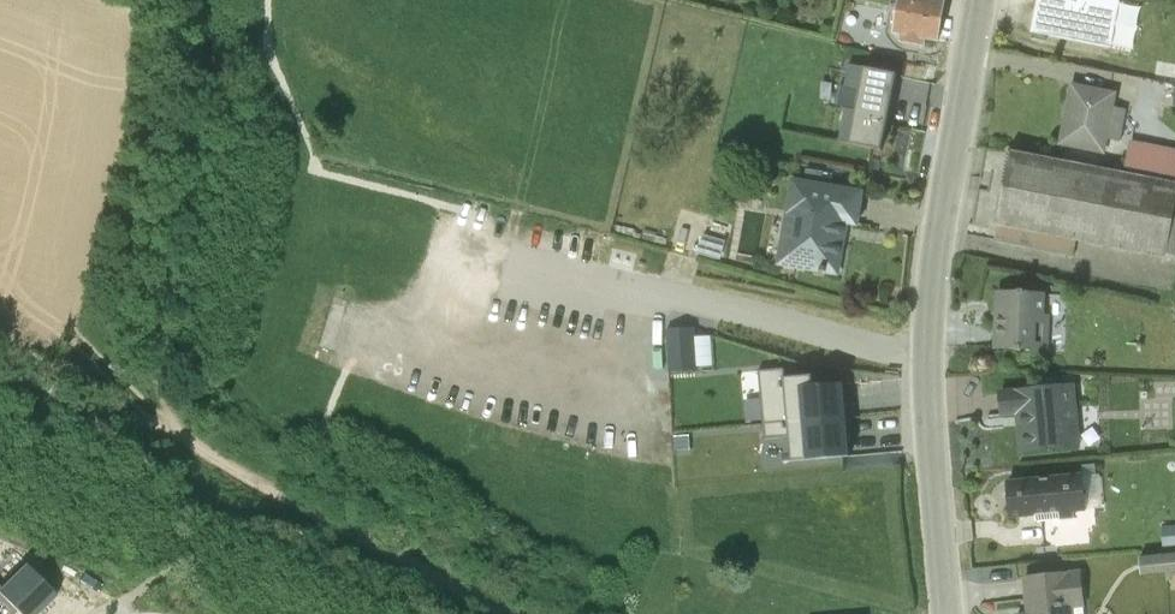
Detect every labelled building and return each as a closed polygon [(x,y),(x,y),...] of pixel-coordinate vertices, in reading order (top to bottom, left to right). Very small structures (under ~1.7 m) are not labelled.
[(891,33),(900,34),(899,40),(924,45),(925,38),(936,40),(944,0),(897,0),(891,33)] [(1062,0),(1037,0),(1030,32),(1033,33),(1032,38),(1047,41),(1047,36),(1055,37),(1056,32),(1062,0)] [(1056,32),(1110,43),(1119,0),(1117,0),(1062,0),(1056,32)] [(889,74),(896,76),(896,74),(849,63),(844,87),(859,90),(855,110),(845,108),(839,142),(881,150),(892,94),(885,92),(889,77),(889,74)] [(1072,86),(1061,143),(1105,151),(1108,139),(1119,141),(1125,109),(1114,107),(1115,94),(1072,86)] [(1174,183),(1174,149),(1128,140),(1123,173),(1174,183)] [(1123,173),(1008,152),(994,223),(998,224),(994,240),(1073,256),(1075,241),(1166,258),(1166,253),(1174,255),(1174,183),(1123,173)] [(855,222),(859,194),(790,181),(776,262),(836,272),(841,243),(836,242),(840,220),(855,222)] [(700,240),(697,254),(702,255),(720,261),(726,242),(703,235),(702,240),(700,240)] [(998,292),(995,348),(1049,350),(1050,313),(1044,314),(1045,294),(998,292)] [(698,369),(697,320),(664,320),(665,370),(698,369)] [(854,449),(847,367),(787,373),(786,364),(760,366),(769,462),(792,460),(791,455),(854,449)] [(1075,386),(1000,393),(1002,415),(1022,413),(1023,428),(1018,428),(1021,452),(1080,446),(1075,386)] [(1015,494),(1007,495),(1009,517),(1035,514),(1035,521),(1074,518),(1073,514),(1086,512),(1085,509),(1102,507),(1099,474),(1096,474),(1095,465),(1082,466),(1083,475),(1013,482),(1015,494)] [(1049,541),(1077,541),(1077,524),(1049,525),(1049,541)] [(1161,528),(1163,547),(1174,546),(1174,527),(1161,528)] [(1139,557),(1140,576),(1174,572),(1174,553),(1139,557)] [(56,596),(27,567),(0,593),(0,595),(18,613),(37,613),(56,596)] [(1083,608),(1085,608),(1081,572),(1024,578),(1028,613),(1083,613),(1083,608)]
